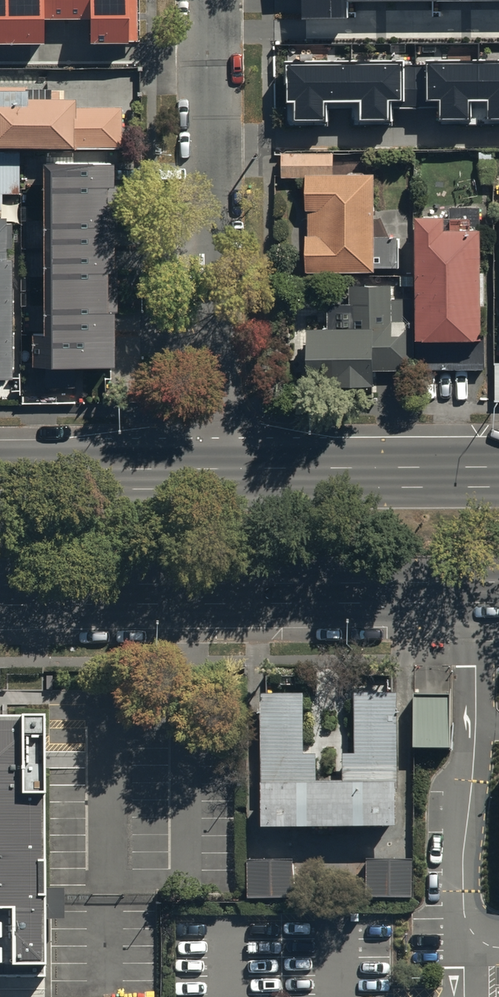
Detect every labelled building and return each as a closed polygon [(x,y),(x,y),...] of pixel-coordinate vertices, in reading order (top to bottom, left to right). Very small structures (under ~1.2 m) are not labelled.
[(44,44),(44,19),(91,18),(92,42),(137,42),(137,0),(0,0),(0,44),(44,44)] [(300,15),(347,15),(347,0),(300,0),(300,15)] [(284,55),(284,125),(311,125),(311,120),(325,120),(325,106),(350,106),(350,123),(375,123),(375,118),(390,118),(390,105),(439,105),(439,117),(452,117),(452,122),(498,122),(498,56),(284,55)] [(75,144),(75,150),(123,149),(122,107),(76,108),(76,97),(65,97),(65,86),(0,87),(0,145),(75,144)] [(44,158),(39,158),(40,331),(30,331),(30,361),(109,361),(109,308),(113,308),(113,268),(110,268),(110,222),(114,222),(114,183),(110,184),(110,158),(71,158),(71,147),(44,147),(44,158)] [(21,209),(21,152),(0,152),(0,209),(21,209)] [(304,234),(304,272),(374,271),(374,268),(400,267),(400,237),(374,237),(374,174),(333,174),(333,153),(286,153),(286,177),(305,177),(305,210),(307,210),(307,234),(304,234)] [(414,215),(414,275),(399,275),(400,285),(414,285),(415,370),(484,369),(483,330),(481,330),(481,306),(484,306),(484,273),(481,273),(480,207),(449,208),(449,218),(443,218),(443,215),(414,215)] [(0,222),(0,385),(8,385),(8,335),(16,335),(16,312),(8,312),(8,263),(1,263),(1,254),(6,254),(6,229),(1,229),(1,222),(0,222)] [(295,316),(295,389),(390,389),(390,369),(410,369),(410,299),(390,299),(390,286),(348,286),(348,304),(346,304),(346,300),(333,300),(333,303),(326,303),(326,315),(295,316)] [(311,689),(265,689),(265,785),(271,785),(271,825),(407,825),(406,780),(402,780),(401,691),(360,691),(361,752),(348,752),(348,779),(321,779),(321,752),(311,752),(311,689)] [(451,697),(418,697),(418,752),(452,752),(451,697)] [(0,717),(0,909),(8,909),(8,963),(41,963),(39,717),(0,717)] [(414,859),(369,859),(369,899),(414,899),(414,859)] [(295,860),(250,860),(250,897),(295,897),(295,860)]
